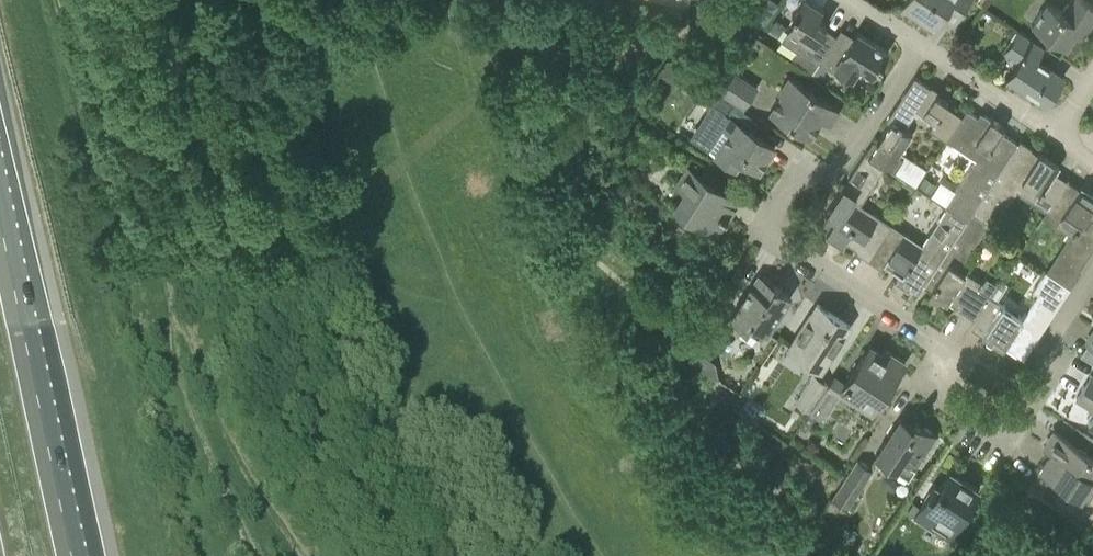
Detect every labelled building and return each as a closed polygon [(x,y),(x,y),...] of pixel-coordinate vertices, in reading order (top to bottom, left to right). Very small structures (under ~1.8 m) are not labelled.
[(836,35),(824,28),(826,25),(816,19),(823,9),(809,0),(800,0),(792,13),(795,14),(787,27),(806,40),(800,49),(819,61),(823,55),(836,35)] [(902,5),(935,26),(944,12),(956,19),(968,0),(906,0),(902,5)] [(1032,22),(1067,47),(1075,35),(1081,39),(1092,22),(1092,5),(1086,0),(1069,0),(1062,10),(1047,0),(1032,22)] [(1004,52),(1018,61),(1008,75),(1047,101),(1064,76),(1036,57),(1043,46),(1019,29),(1004,52)] [(836,35),(823,55),(837,64),(843,55),(873,74),(889,51),(857,31),(848,44),(836,35)] [(722,92),(745,107),(759,85),(735,70),(722,92)] [(781,92),(770,109),(810,136),(822,117),(831,123),(840,110),(788,75),(778,90),(781,92)] [(947,139),(947,138),(963,115),(947,104),(949,101),(936,93),(935,94),(929,90),(931,86),(915,75),(887,118),(890,120),(869,152),(866,150),(865,152),(885,165),(894,171),(903,158),(899,155),(913,134),(904,128),(916,110),(934,122),(930,128),(947,139)] [(724,113),(732,100),(705,82),(696,95),(724,113)] [(946,205),(947,206),(967,219),(1019,142),(1002,131),(1005,127),(981,111),(978,115),(967,108),(963,115),(947,138),(977,158),(946,205)] [(729,129),(714,151),(736,166),(741,157),(759,169),(775,145),(730,114),(723,125),(729,129)] [(1018,188),(1048,208),(1067,179),(1056,172),(1060,164),(1040,151),(1039,153),(1020,140),(1019,142),(967,219),(968,219),(984,230),(990,222),(994,225),(1018,188)] [(869,258),(892,223),(860,202),(885,165),(865,152),(820,220),(829,226),(826,230),(843,241),(844,239),(856,247),(855,249),(869,258)] [(684,190),(674,204),(714,230),(723,216),(726,218),(739,199),(686,165),(674,184),(684,190)] [(1071,285),(1081,271),(1078,269),(1092,246),(1092,193),(1081,186),(1080,188),(1067,179),(1048,208),(1043,215),(1071,233),(1047,270),(1071,285)] [(919,292),(924,285),(968,219),(967,219),(947,206),(922,243),(892,223),(869,258),(882,267),(885,263),(900,273),(895,281),(909,290),(911,286),(919,292)] [(976,319),(991,296),(999,284),(988,276),(984,282),(960,266),(984,230),(968,219),(924,285),(931,289),(930,290),(931,294),(935,297),(939,296),(940,295),(976,319)] [(1071,285),(1047,270),(1046,269),(1033,289),(1038,292),(1022,316),(991,296),(976,319),(975,320),(987,328),(983,334),(1003,347),(1005,345),(1024,357),(1071,285)] [(751,321),(768,332),(792,295),(759,273),(730,317),(747,328),(751,321)] [(788,349),(821,371),(851,325),(818,303),(788,349)] [(697,344),(711,352),(728,326),(715,317),(697,344)] [(842,393),(872,413),(905,363),(885,350),(880,357),(867,349),(842,386),(831,378),(827,385),(811,409),(825,418),(842,393)] [(1091,374),(1076,397),(1092,408),(1092,375),(1091,374)] [(827,385),(813,375),(796,401),(810,410),(811,409),(827,385)] [(904,459),(915,466),(937,434),(916,420),(913,424),(901,416),(876,455),(898,469),(904,459)] [(1089,500),(1092,494),(1092,456),(1054,430),(1044,445),(1052,451),(1041,468),(1089,500)] [(833,496),(848,506),(873,468),(858,458),(833,496)] [(915,515),(948,537),(980,488),(951,470),(940,487),(935,484),(915,515)]
